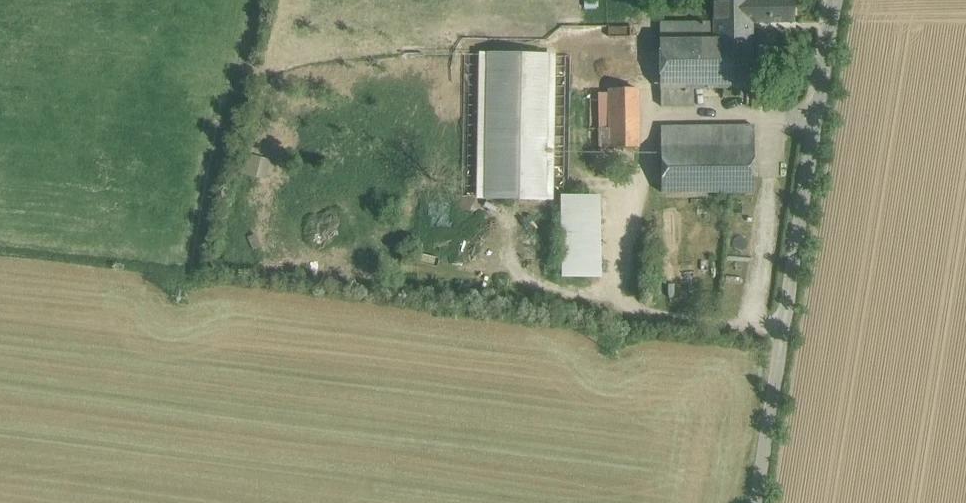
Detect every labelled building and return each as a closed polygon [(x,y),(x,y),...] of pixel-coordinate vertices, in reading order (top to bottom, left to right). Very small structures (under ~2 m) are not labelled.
[(714,12),(714,22),(714,35),(753,35),(753,22),(752,0),(714,0),(714,12)] [(794,0),(752,0),(753,22),(795,22),(794,0)] [(753,35),(714,35),(714,22),(660,23),(661,106),(694,106),(693,88),(724,88),(731,88),(739,88),(753,87),(753,35)] [(773,64),(772,45),(756,45),(756,65),(773,64)] [(546,56),(489,55),(487,196),(544,197),(546,56)] [(740,96),(739,88),(731,88),(724,88),(724,96),(740,96)] [(637,89),(609,89),(609,147),(637,147),(637,89)] [(725,126),(709,126),(709,127),(662,128),(662,193),(754,192),(754,126),(725,127),(725,126)] [(600,129),(572,127),(570,155),(599,157),(600,129)] [(267,178),(271,158),(251,154),(247,174),(267,178)] [(589,196),(563,195),(564,275),(591,276),(589,196)]
